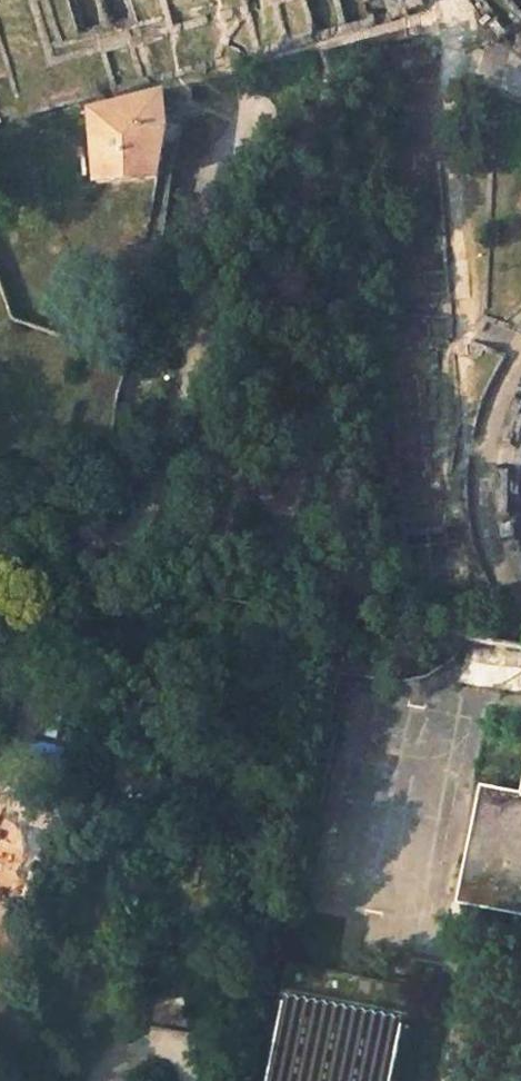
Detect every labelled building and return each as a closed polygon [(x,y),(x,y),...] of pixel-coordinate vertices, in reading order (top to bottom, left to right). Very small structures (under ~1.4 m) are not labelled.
[(134,87),(136,91),(144,89),(143,85),(198,70),(199,73),(206,72),(206,68),(224,63),(226,66),(435,9),(433,0),(0,0),(0,123),(134,87)] [(167,128),(164,96),(112,108),(103,109),(92,113),(97,183),(158,180),(167,128)] [(466,638),(458,683),(520,693),(520,647),(466,638)] [(482,789),(459,902),(520,915),(520,797),(482,789)] [(154,934),(168,933),(166,918),(153,920),(154,934)] [(260,1080),(400,1080),(420,985),(285,958),(260,1080)]
